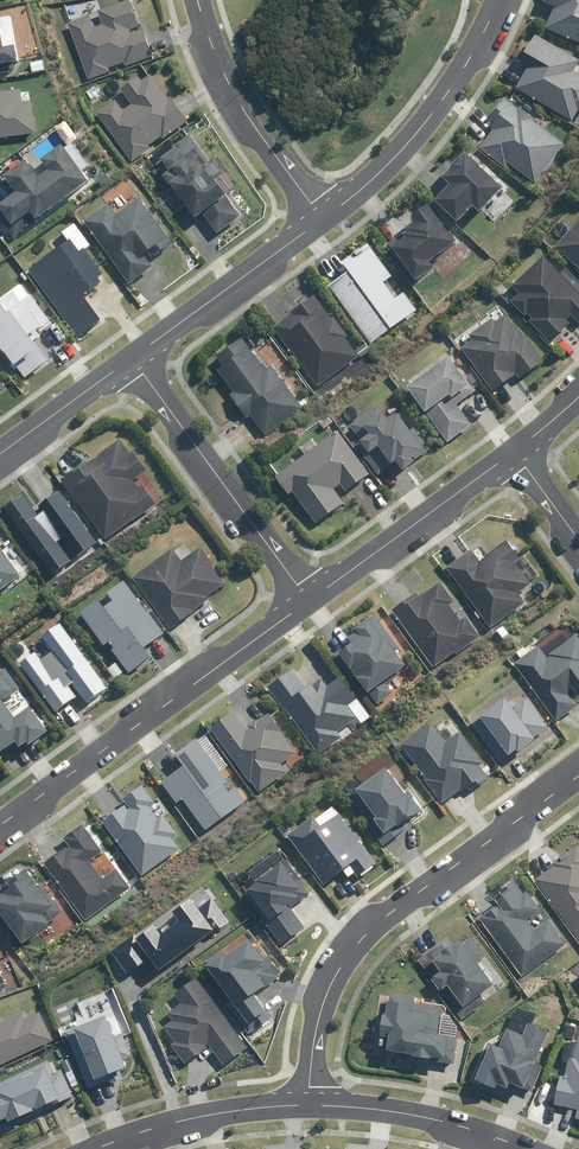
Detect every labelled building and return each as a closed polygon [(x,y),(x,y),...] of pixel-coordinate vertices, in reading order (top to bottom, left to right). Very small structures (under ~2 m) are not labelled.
[(97,29),(92,16),(70,24),(91,81),(154,58),(133,0),(132,0),(100,11),(105,26),(97,29)] [(545,30),(578,45),(578,0),(545,0),(545,2),(554,6),(545,30)] [(1,25),(0,25),(0,64),(18,61),(16,48),(4,50),(1,25)] [(515,91),(573,122),(578,111),(578,112),(578,75),(575,73),(578,65),(578,60),(535,36),(519,65),(527,69),(515,91)] [(117,101),(99,114),(133,163),(153,149),(151,146),(165,136),(168,140),(190,125),(172,99),(169,101),(152,77),(143,83),(139,77),(123,88),(135,104),(124,111),(117,101)] [(36,136),(31,102),(23,103),(21,90),(0,93),(0,141),(36,136)] [(504,166),(506,164),(537,185),(565,144),(535,123),(538,119),(506,98),(488,124),(494,127),(479,149),(504,166)] [(171,172),(165,177),(198,220),(204,215),(219,235),(242,217),(206,171),(213,166),(189,135),(174,147),(177,151),(163,161),(171,172)] [(16,241),(89,182),(61,147),(44,162),(49,168),(39,176),(27,161),(7,177),(19,192),(0,207),(0,209),(14,226),(8,231),(16,241)] [(452,185),(435,202),(457,224),(473,209),(480,215),(483,212),(489,218),(498,209),(491,202),(502,191),(466,153),(450,168),(453,170),(445,178),(452,185)] [(152,260),(174,244),(140,198),(118,214),(111,205),(87,222),(132,284),(156,266),(152,260)] [(416,222),(388,246),(418,283),(435,269),(430,263),(457,241),(427,204),(412,216),(416,222)] [(555,250),(578,269),(578,221),(555,250)] [(74,237),(29,270),(83,343),(105,327),(83,298),(106,280),(74,237)] [(348,272),(329,287),(351,316),(373,345),(418,310),(367,244),(342,263),(348,272)] [(551,345),(578,317),(578,279),(567,267),(560,274),(542,255),(514,284),(521,291),(509,304),(551,345)] [(53,322),(31,292),(8,309),(4,303),(0,306),(0,346),(25,378),(47,361),(31,339),(53,322)] [(346,339),(349,337),(334,319),(331,321),(311,298),(273,330),(320,387),(359,355),(362,358),(371,351),(365,344),(356,351),(346,339)] [(543,363),(503,312),(472,336),(474,339),(460,349),(495,394),(518,376),(521,380),(543,363)] [(230,397),(248,421),(252,417),(267,437),(304,409),(271,366),(264,371),(240,339),(216,357),(223,367),(218,371),(234,393),(230,397)] [(457,404),(474,391),(450,358),(407,389),(446,443),(472,425),(457,404)] [(378,404),(351,425),(362,440),(359,442),(369,455),(379,448),(393,466),(397,464),(405,474),(418,464),(415,460),(430,448),(414,427),(410,431),(397,415),(390,420),(378,404)] [(370,474),(339,432),(275,479),(289,497),(294,493),(318,525),(345,505),(334,490),(343,484),(348,491),(370,474)] [(138,480),(149,472),(134,452),(131,453),(120,438),(62,480),(107,541),(156,505),(138,480)] [(99,543),(60,490),(44,501),(50,509),(41,515),(26,495),(5,511),(53,577),(99,543)] [(470,550),(447,565),(489,627),(524,604),(518,595),(529,587),(513,564),(521,559),(507,539),(484,554),(487,559),(480,564),(470,550)] [(133,579),(173,629),(211,598),(209,595),(226,582),(198,546),(191,552),(184,543),(174,551),(172,548),(133,579)] [(22,577),(0,547),(0,593),(22,577)] [(142,603),(124,581),(109,592),(114,597),(103,606),(97,598),(81,611),(84,615),(76,621),(93,642),(88,646),(117,682),(150,656),(145,649),(166,632),(151,613),(154,611),(145,600),(142,603)] [(392,609),(436,669),(480,637),(439,582),(421,595),(418,590),(392,609)] [(398,644),(374,614),(357,627),(360,632),(337,651),(379,704),(397,690),(389,680),(409,664),(395,646),(398,644)] [(109,686),(60,622),(40,637),(48,649),(38,657),(33,651),(18,663),(55,712),(78,693),(86,704),(109,686)] [(571,700),(563,688),(578,677),(578,633),(546,656),(539,646),(515,663),(557,722),(577,707),(571,700)] [(2,665),(0,666),(0,698),(18,685),(2,665)] [(291,668),(268,685),(318,755),(343,738),(337,730),(357,716),(350,706),(358,700),(341,675),(328,684),(322,675),(305,688),(291,668)] [(513,706),(504,695),(480,716),(482,718),(470,728),(500,764),(517,749),(520,752),(550,727),(524,697),(513,706)] [(13,740),(17,745),(25,739),(29,745),(48,730),(28,704),(13,715),(0,699),(0,751),(13,740)] [(250,727),(247,730),(233,712),(210,729),(251,783),(252,782),(260,792),(287,771),(282,764),(297,752),(282,733),(284,731),(269,713),(258,721),(257,719),(248,725),(250,727)] [(424,779),(441,804),(486,773),(481,766),(485,763),(461,731),(446,741),(431,721),(400,743),(425,778),(424,779)] [(205,830),(250,797),(241,786),(237,789),(236,787),(235,787),(232,783),(226,787),(224,784),(235,776),(206,736),(200,741),(197,738),(175,754),(184,765),(161,782),(177,803),(183,799),(205,830)] [(356,788),(360,793),(352,799),(370,822),(368,824),(384,845),(406,828),(403,823),(422,809),(409,790),(406,792),(399,783),(406,779),(385,751),(354,774),(362,784),(356,788)] [(153,801),(141,784),(122,798),(128,807),(127,809),(124,804),(101,821),(140,875),(179,848),(171,837),(177,833),(162,812),(156,816),(148,805),(153,801)] [(313,815),(287,834),(324,884),(350,864),(358,876),(361,874),(362,875),(375,867),(374,865),(377,863),(361,841),(363,840),(346,817),(345,818),(340,812),(338,813),(333,805),(315,818),(313,815)] [(80,823),(61,837),(68,846),(66,848),(64,846),(42,862),(84,920),(115,898),(130,887),(115,867),(101,878),(88,860),(101,851),(80,823)] [(304,927),(292,910),(296,907),(294,905),(301,900),(300,900),(309,893),(300,880),(301,879),(286,859),(287,858),(282,851),(281,852),(279,849),(278,849),(275,846),(244,869),(251,878),(240,886),(244,892),(242,893),(281,947),(291,940),(290,938),(304,927)] [(534,878),(578,941),(578,850),(577,847),(534,878)] [(21,942),(48,922),(47,921),(61,911),(39,882),(36,884),(34,881),(24,867),(0,884),(0,888),(2,890),(0,892),(0,927),(2,930),(9,926),(21,942)] [(479,917),(523,976),(567,944),(548,919),(534,929),(527,919),(541,909),(527,890),(523,893),(514,881),(500,891),(502,894),(494,899),(498,903),(479,917)] [(150,918),(106,949),(125,977),(147,961),(155,972),(200,940),(202,942),(231,922),(211,893),(196,903),(189,893),(167,908),(174,919),(158,930),(150,918)] [(279,971),(246,928),(201,962),(229,998),(224,1002),(247,1033),(270,1016),(252,992),(261,985),(262,987),(277,976),(276,973),(279,971)] [(486,955),(472,936),(463,942),(461,939),(455,944),(454,942),(446,948),(442,943),(419,960),(432,978),(440,990),(441,990),(463,1019),(487,1002),(481,994),(495,984),(478,961),(486,955)] [(245,1046),(193,976),(170,992),(177,1001),(163,1012),(168,1019),(159,1026),(162,1029),(157,1032),(181,1063),(204,1046),(203,1045),(204,1044),(220,1065),(245,1046)] [(454,1064),(458,1036),(440,1034),(444,1007),(414,1003),(415,997),(390,993),(390,1000),(388,999),(386,1013),(383,1012),(380,1034),(380,1035),(389,1036),(387,1050),(412,1053),(411,1058),(454,1064)] [(105,994),(77,1004),(82,1019),(111,1009),(105,994)] [(51,1040),(37,1010),(22,1017),(20,1011),(0,1020),(0,1064),(51,1040)] [(119,1032),(111,1035),(108,1029),(111,1028),(107,1018),(105,1019),(103,1014),(62,1031),(85,1087),(106,1079),(108,1082),(120,1077),(117,1069),(124,1066),(121,1058),(128,1055),(119,1032)] [(508,1088),(510,1082),(533,1091),(543,1065),(536,1062),(548,1030),(528,1022),(523,1034),(507,1027),(500,1046),(488,1042),(480,1060),(483,1062),(476,1079),(496,1087),(497,1083),(508,1088)] [(565,1039),(558,1084),(545,1081),(539,1115),(551,1117),(553,1105),(578,1109),(575,1123),(578,1123),(578,1041),(565,1039)] [(4,1116),(6,1120),(44,1103),(45,1106),(71,1095),(59,1068),(51,1072),(45,1059),(0,1080),(0,1118),(4,1116)]
